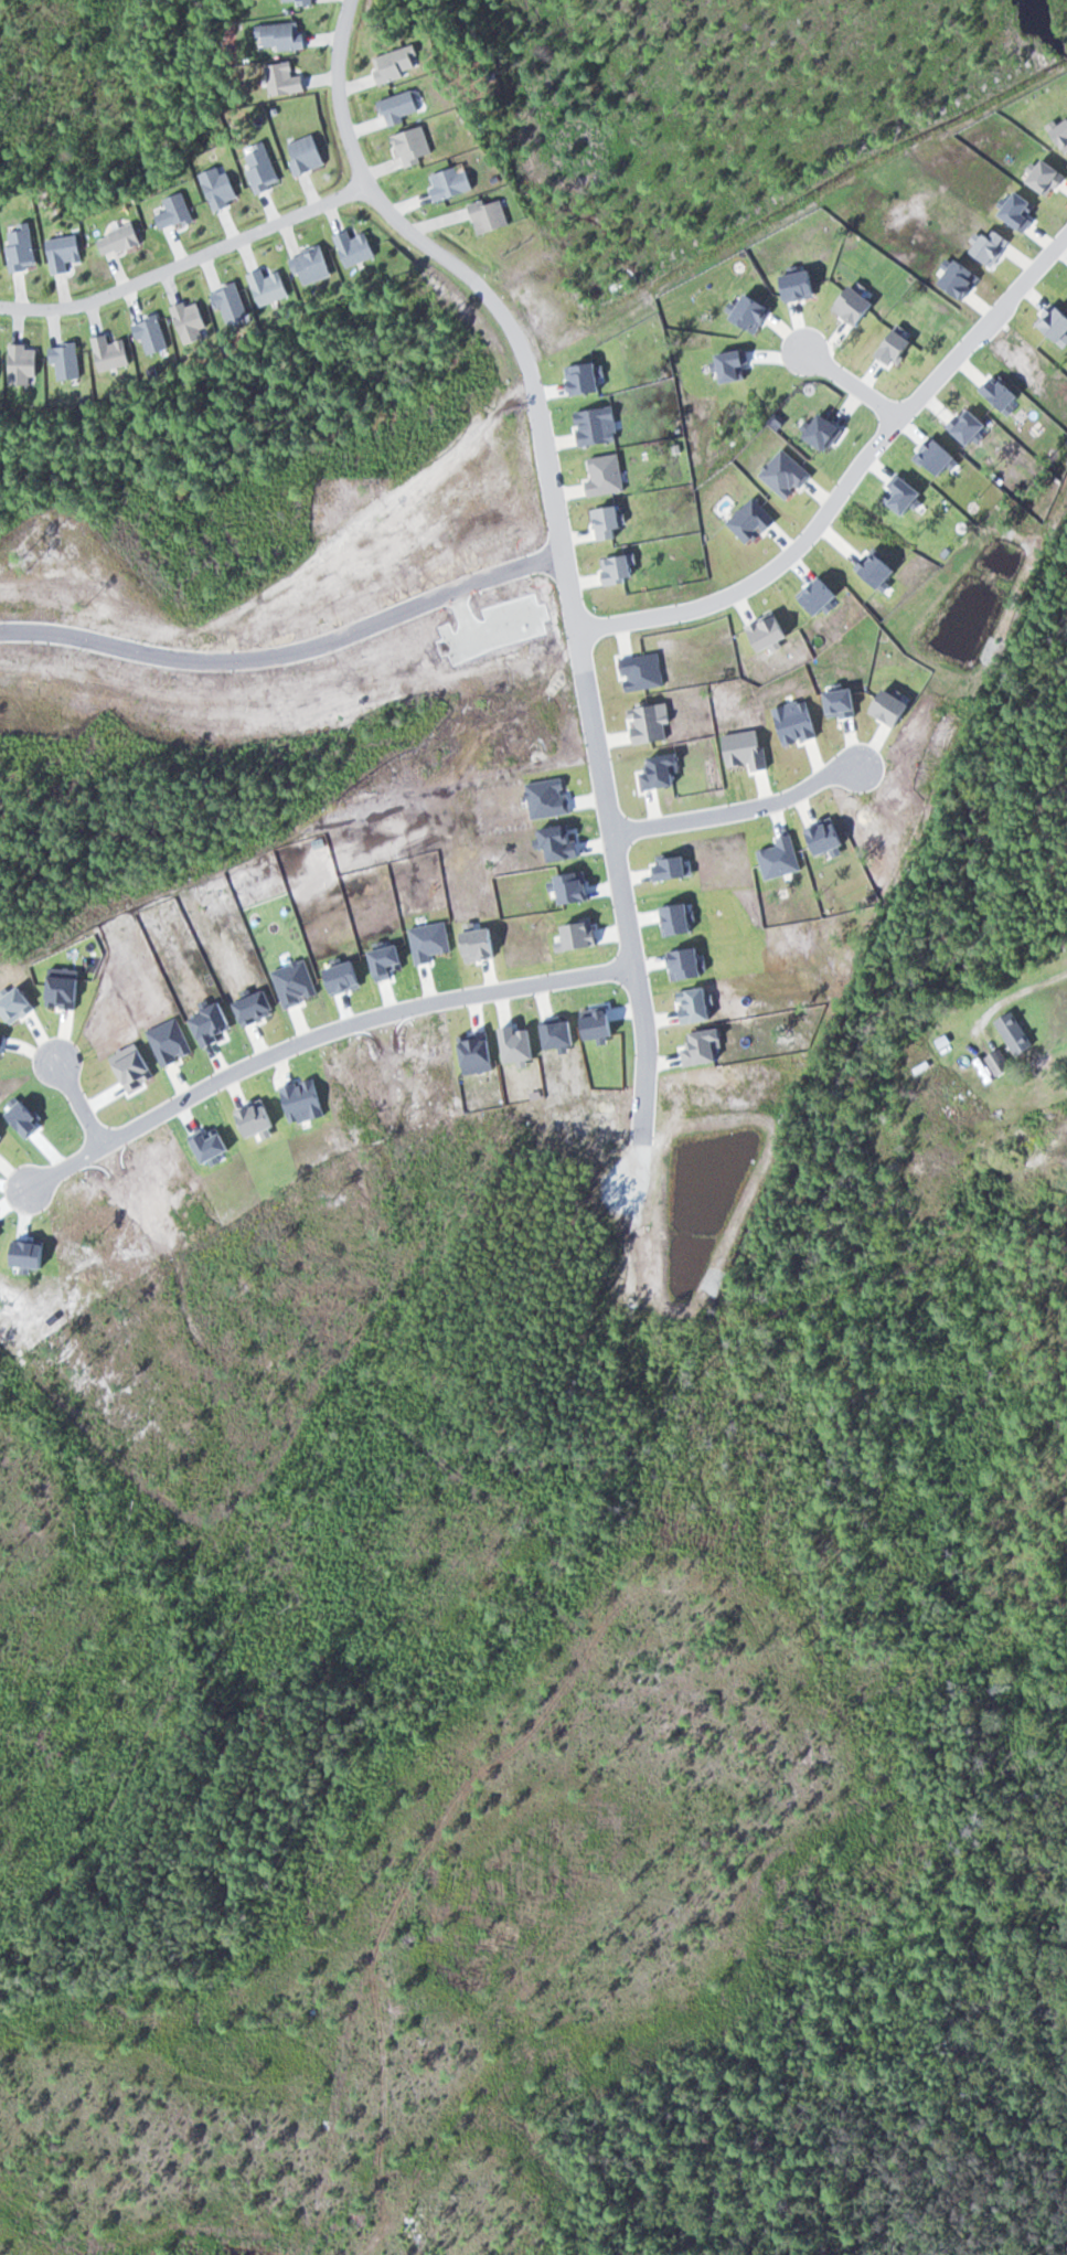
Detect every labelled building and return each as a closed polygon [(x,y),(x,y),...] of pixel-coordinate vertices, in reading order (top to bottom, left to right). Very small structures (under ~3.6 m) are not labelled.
[(1037,1048),(1021,1010),(1001,1019),(1017,1057),(1037,1048)] [(1017,1068),(1006,1049),(992,1058),(1003,1076),(1017,1068)]
